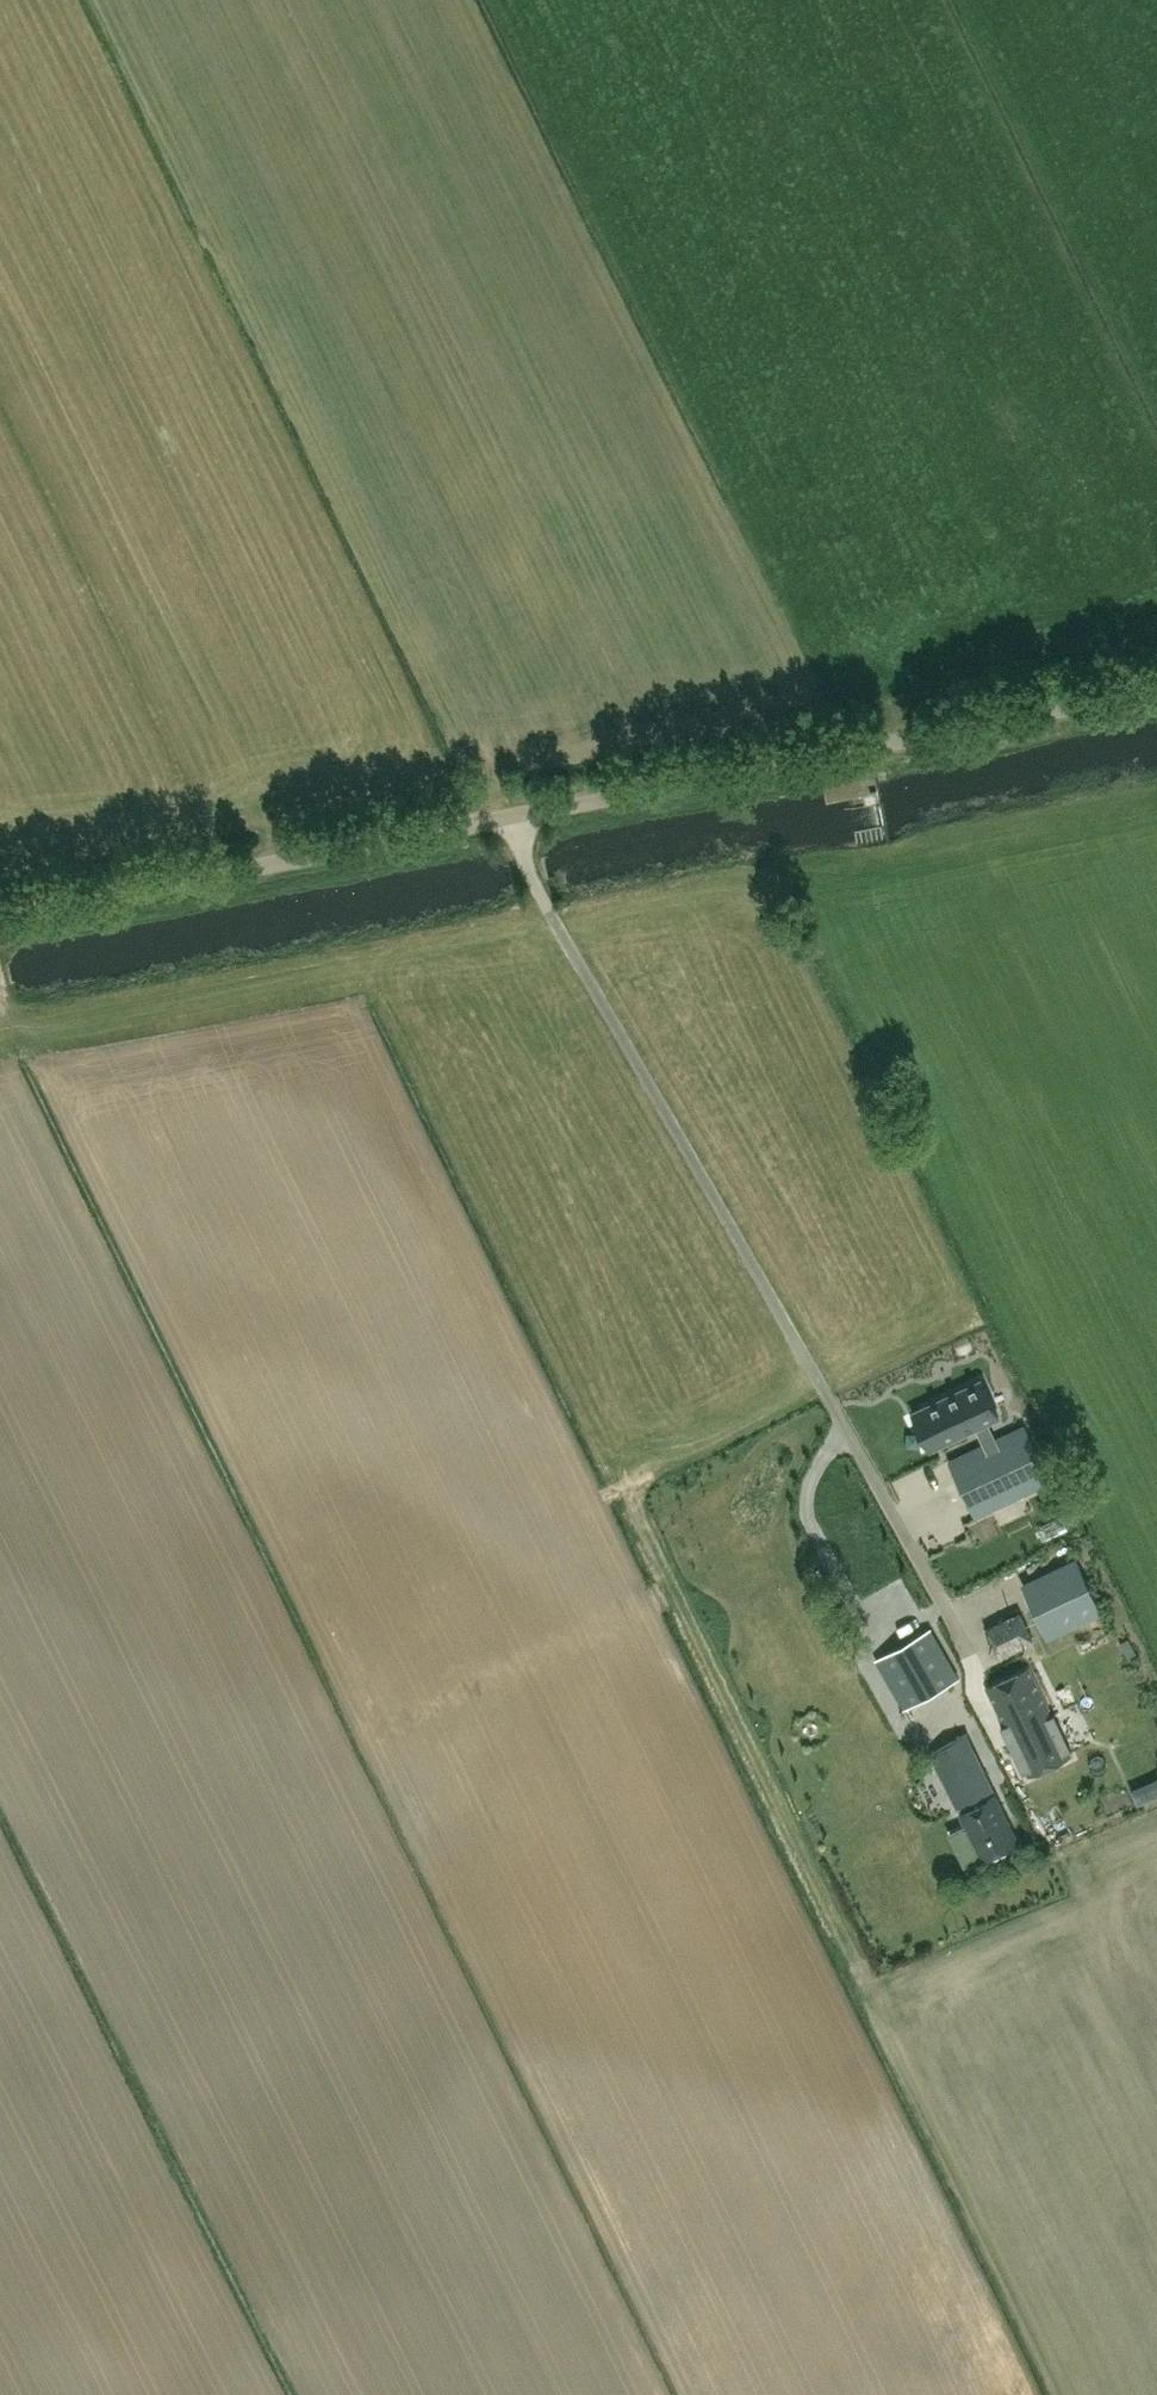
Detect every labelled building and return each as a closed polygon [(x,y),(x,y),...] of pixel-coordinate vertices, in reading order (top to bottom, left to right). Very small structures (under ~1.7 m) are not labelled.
[(982,1378),(924,1406),(942,1443),(977,1426),(986,1445),(997,1439),(988,1420),(999,1415),(991,1398),(982,1378)] [(986,1445),(949,1463),(976,1517),(1052,1480),(1025,1425),(997,1439),(986,1445)] [(1028,1569),(1037,1566),(1034,1558),(1020,1563),(1035,1606),(1052,1600),(1045,1578),(1033,1582),(1028,1569)] [(1034,1640),(1021,1611),(986,1627),(999,1656),(1034,1640)] [(930,1627),(876,1658),(904,1707),(942,1687),(959,1677),(930,1627)] [(1029,1668),(987,1688),(1005,1725),(1005,1727),(1002,1728),(1023,1772),(1027,1771),(1029,1776),(1071,1756),(1069,1752),(1071,1751),(1053,1715),(1051,1716),(1029,1668)] [(965,1735),(928,1754),(937,1770),(959,1809),(967,1804),(969,1808),(960,1812),(966,1824),(950,1831),(965,1865),(981,1857),(982,1859),(1018,1842),(997,1796),(988,1800),(985,1793),(995,1788),(965,1735)]
